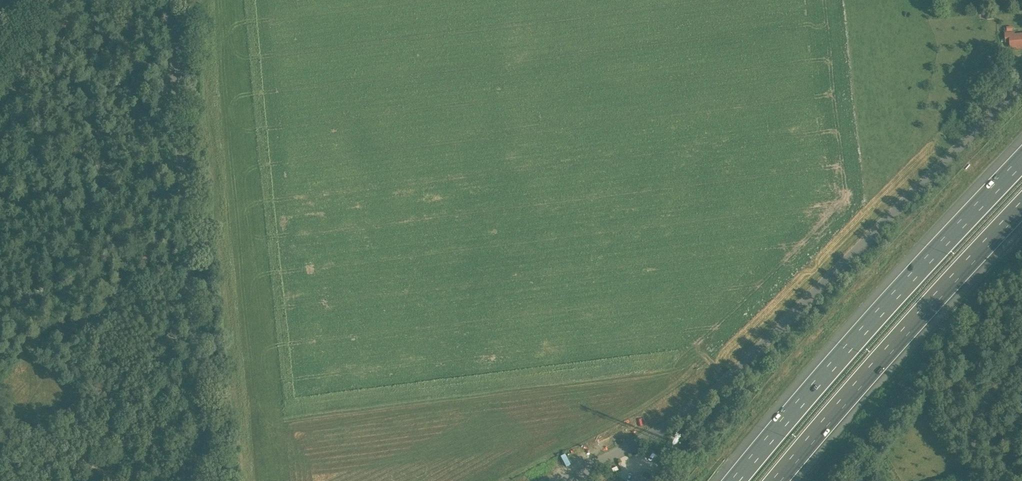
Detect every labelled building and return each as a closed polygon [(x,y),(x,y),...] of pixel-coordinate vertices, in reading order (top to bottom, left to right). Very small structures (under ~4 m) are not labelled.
[(1005,42),(1010,42),(1010,47),(1016,47),(1016,49),(1021,49),(1021,33),(1012,34),(1012,33),(1005,33),(1005,42)] [(886,454),(883,449),(878,452),(881,457),(886,454)]
